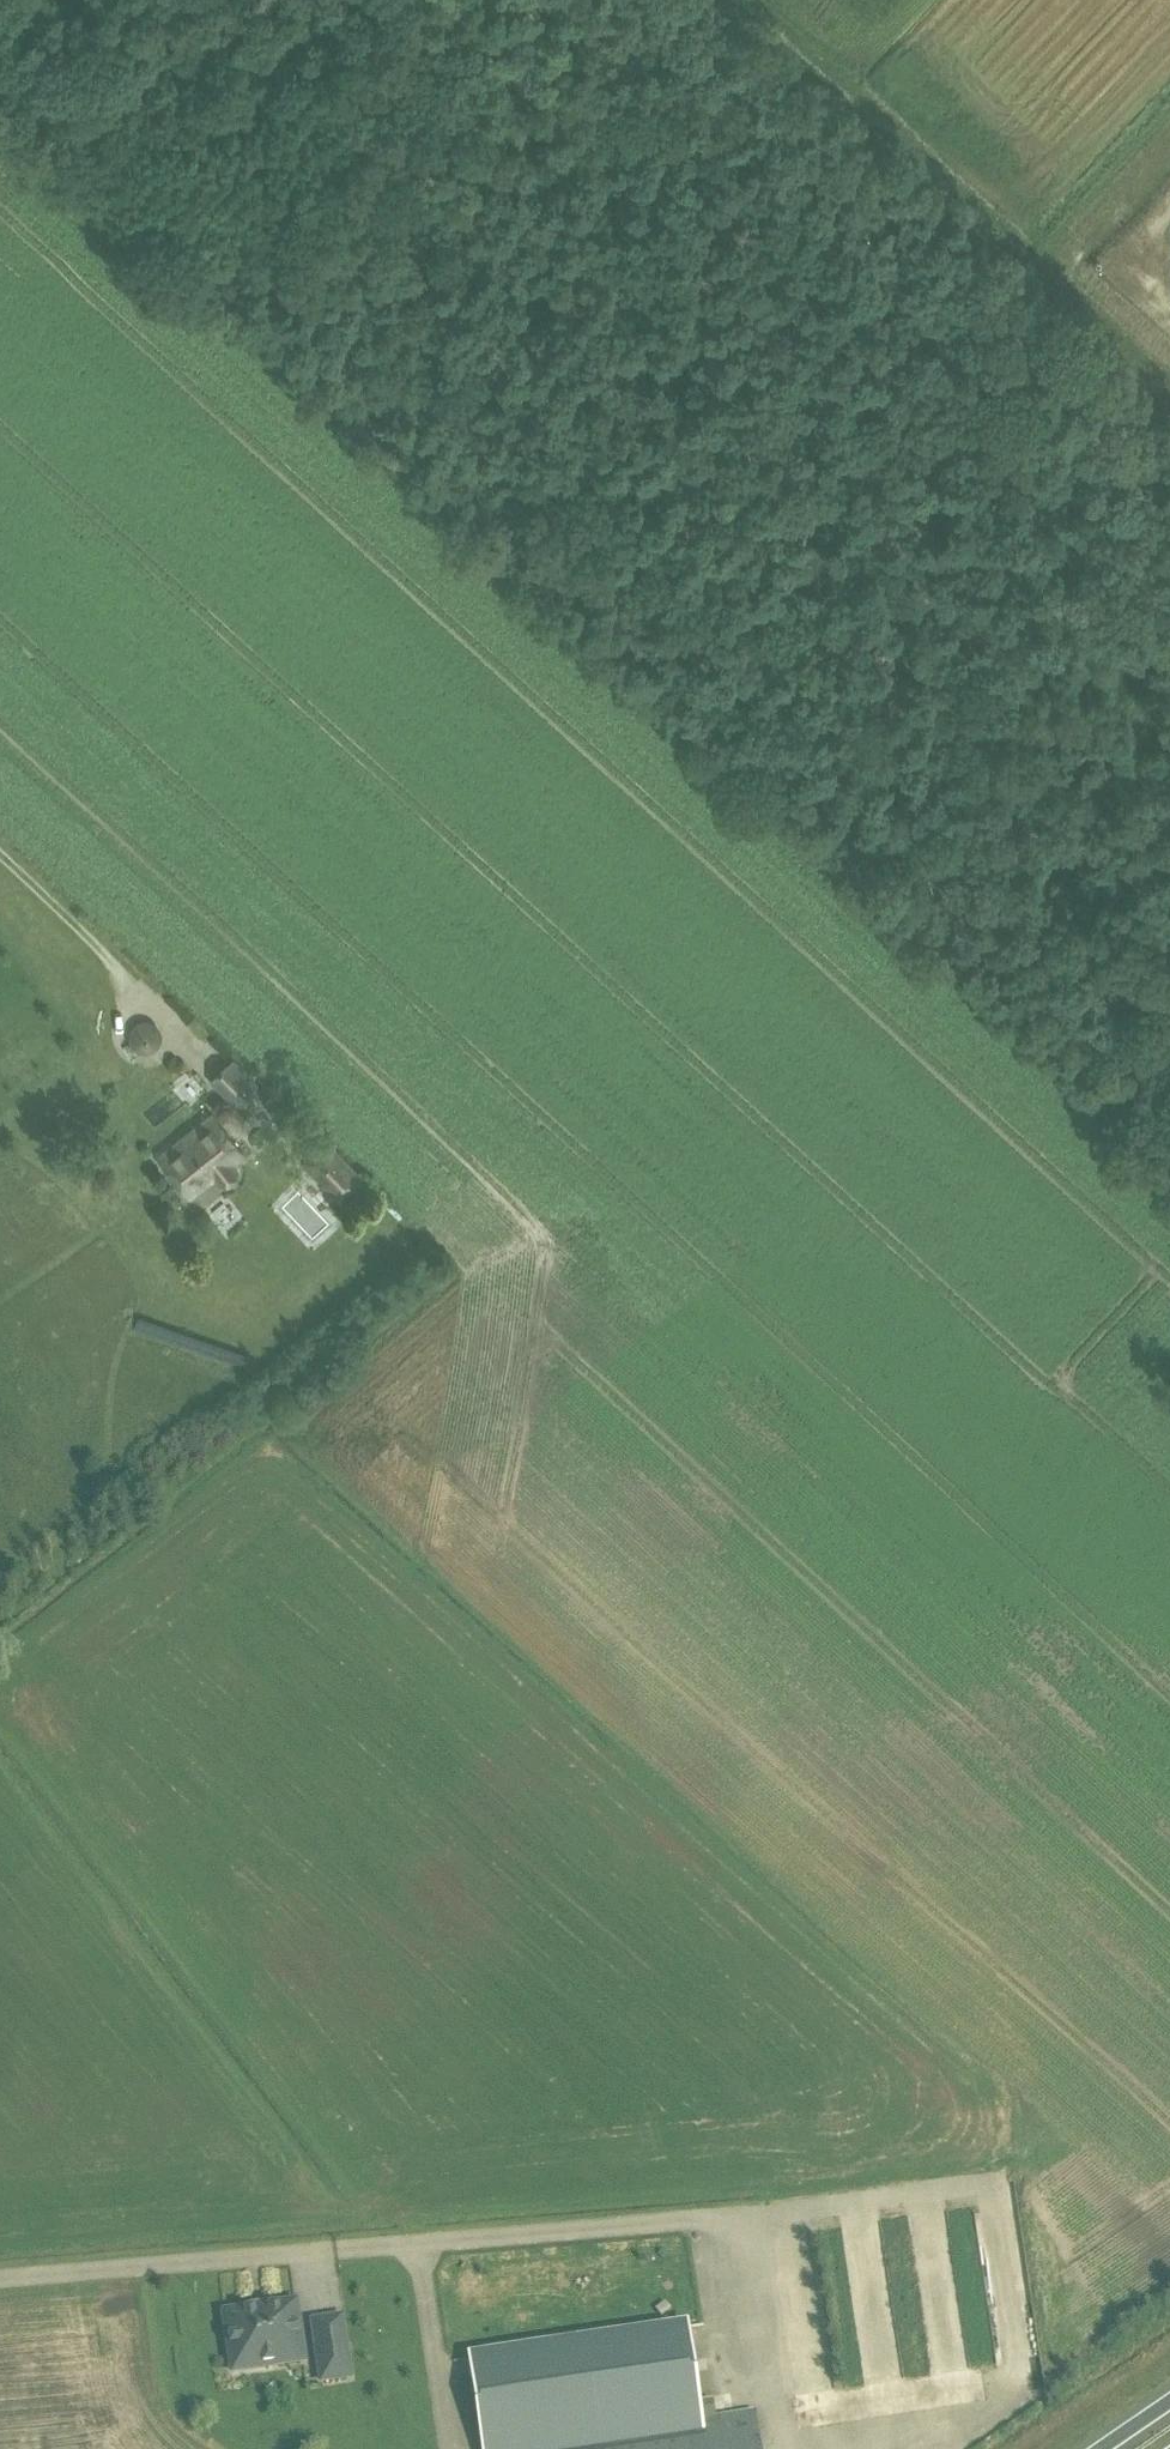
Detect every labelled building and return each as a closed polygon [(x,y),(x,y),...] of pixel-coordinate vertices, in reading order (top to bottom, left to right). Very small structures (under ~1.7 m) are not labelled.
[(235,1107),(236,1106),(259,1084),(233,1058),(210,1081),(235,1107)] [(240,1178),(241,1173),(240,1169),(239,1167),(235,1161),(244,1154),(213,1114),(160,1156),(191,1195),(213,1177),(215,1180),(220,1184),(225,1187),(231,1187),(236,1184),(238,1181),(240,1178)] [(342,1205),(368,1179),(329,1139),(302,1165),(342,1205)] [(296,1211),(324,1244),(342,1228),(313,1196),(296,1211)] [(225,2315),(234,2373),(304,2362),(296,2304),(225,2315)] [(688,2327),(471,2360),(484,2448),(761,2448),(755,2410),(701,2419),(688,2327)] [(350,2345),(317,2350),(322,2383),(354,2378),(350,2345)]
